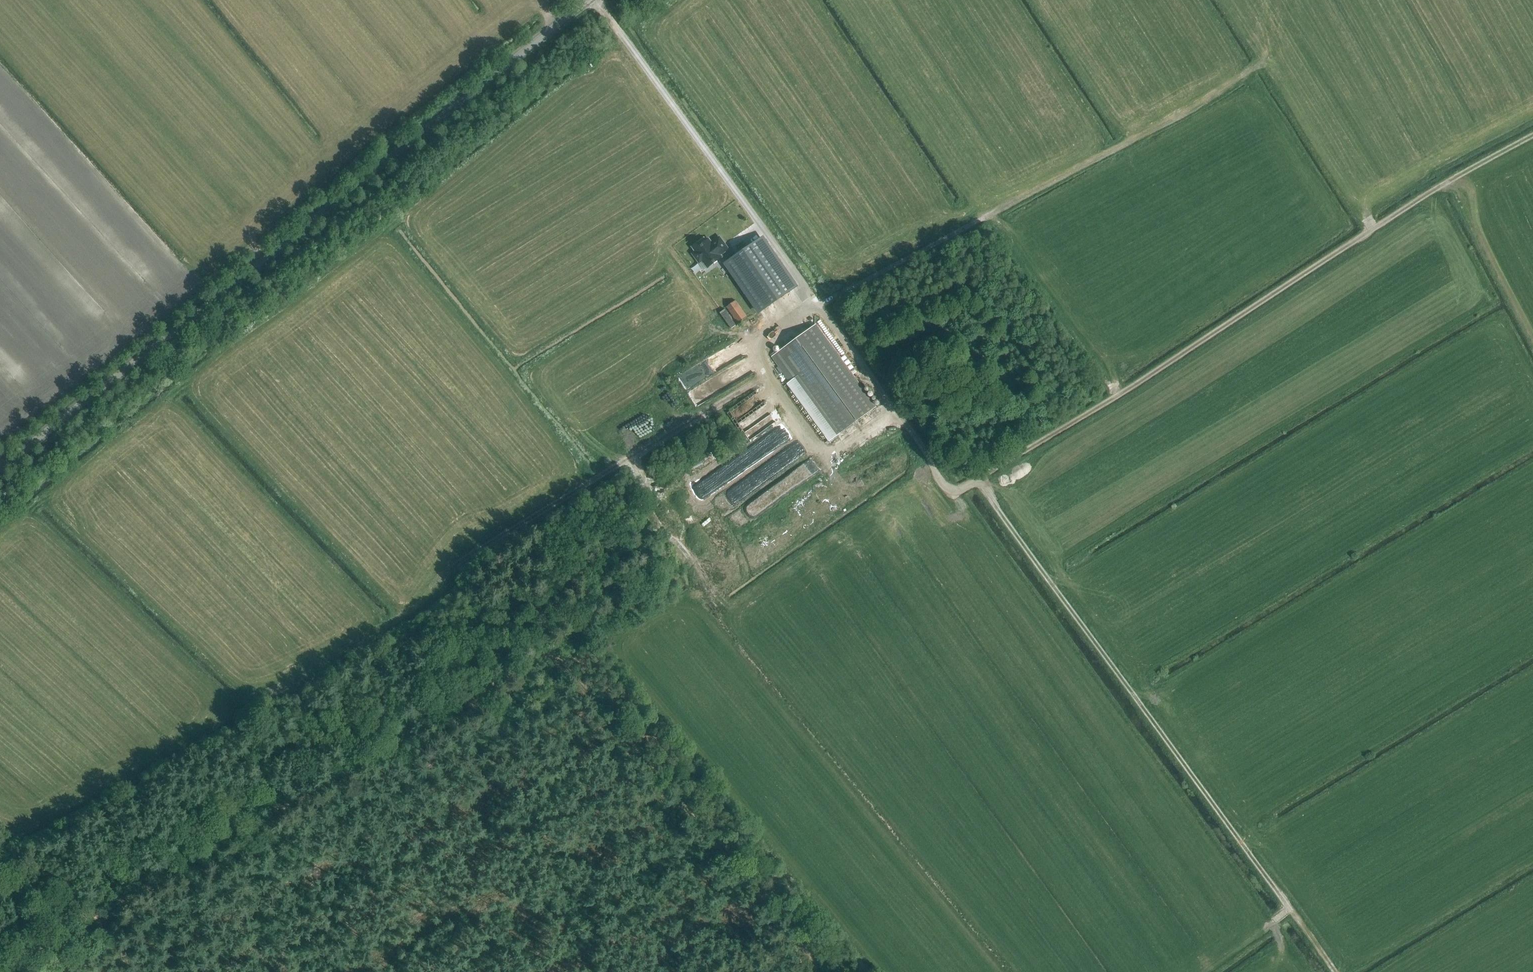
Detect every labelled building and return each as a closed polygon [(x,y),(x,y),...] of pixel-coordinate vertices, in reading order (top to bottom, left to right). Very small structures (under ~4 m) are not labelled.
[(758,314),(798,286),(764,236),(724,264),(758,314)] [(720,255),(728,249),(720,238),(712,244),(709,240),(706,242),(703,244),(701,241),(692,247),(696,252),(693,254),(699,263),(702,261),(707,268),(722,257),(720,255)] [(738,324),(748,317),(736,301),(727,308),(738,324)] [(725,310),(720,313),(731,330),(736,326),(725,310)] [(877,407),(817,324),(771,357),(790,383),(795,379),(837,436),(877,407)] [(688,394),(697,405),(729,382),(725,376),(720,380),(716,374),(688,394)] [(736,422),(745,433),(773,411),(765,400),(736,422)] [(753,450),(784,433),(779,422),(747,439),(753,450)]
